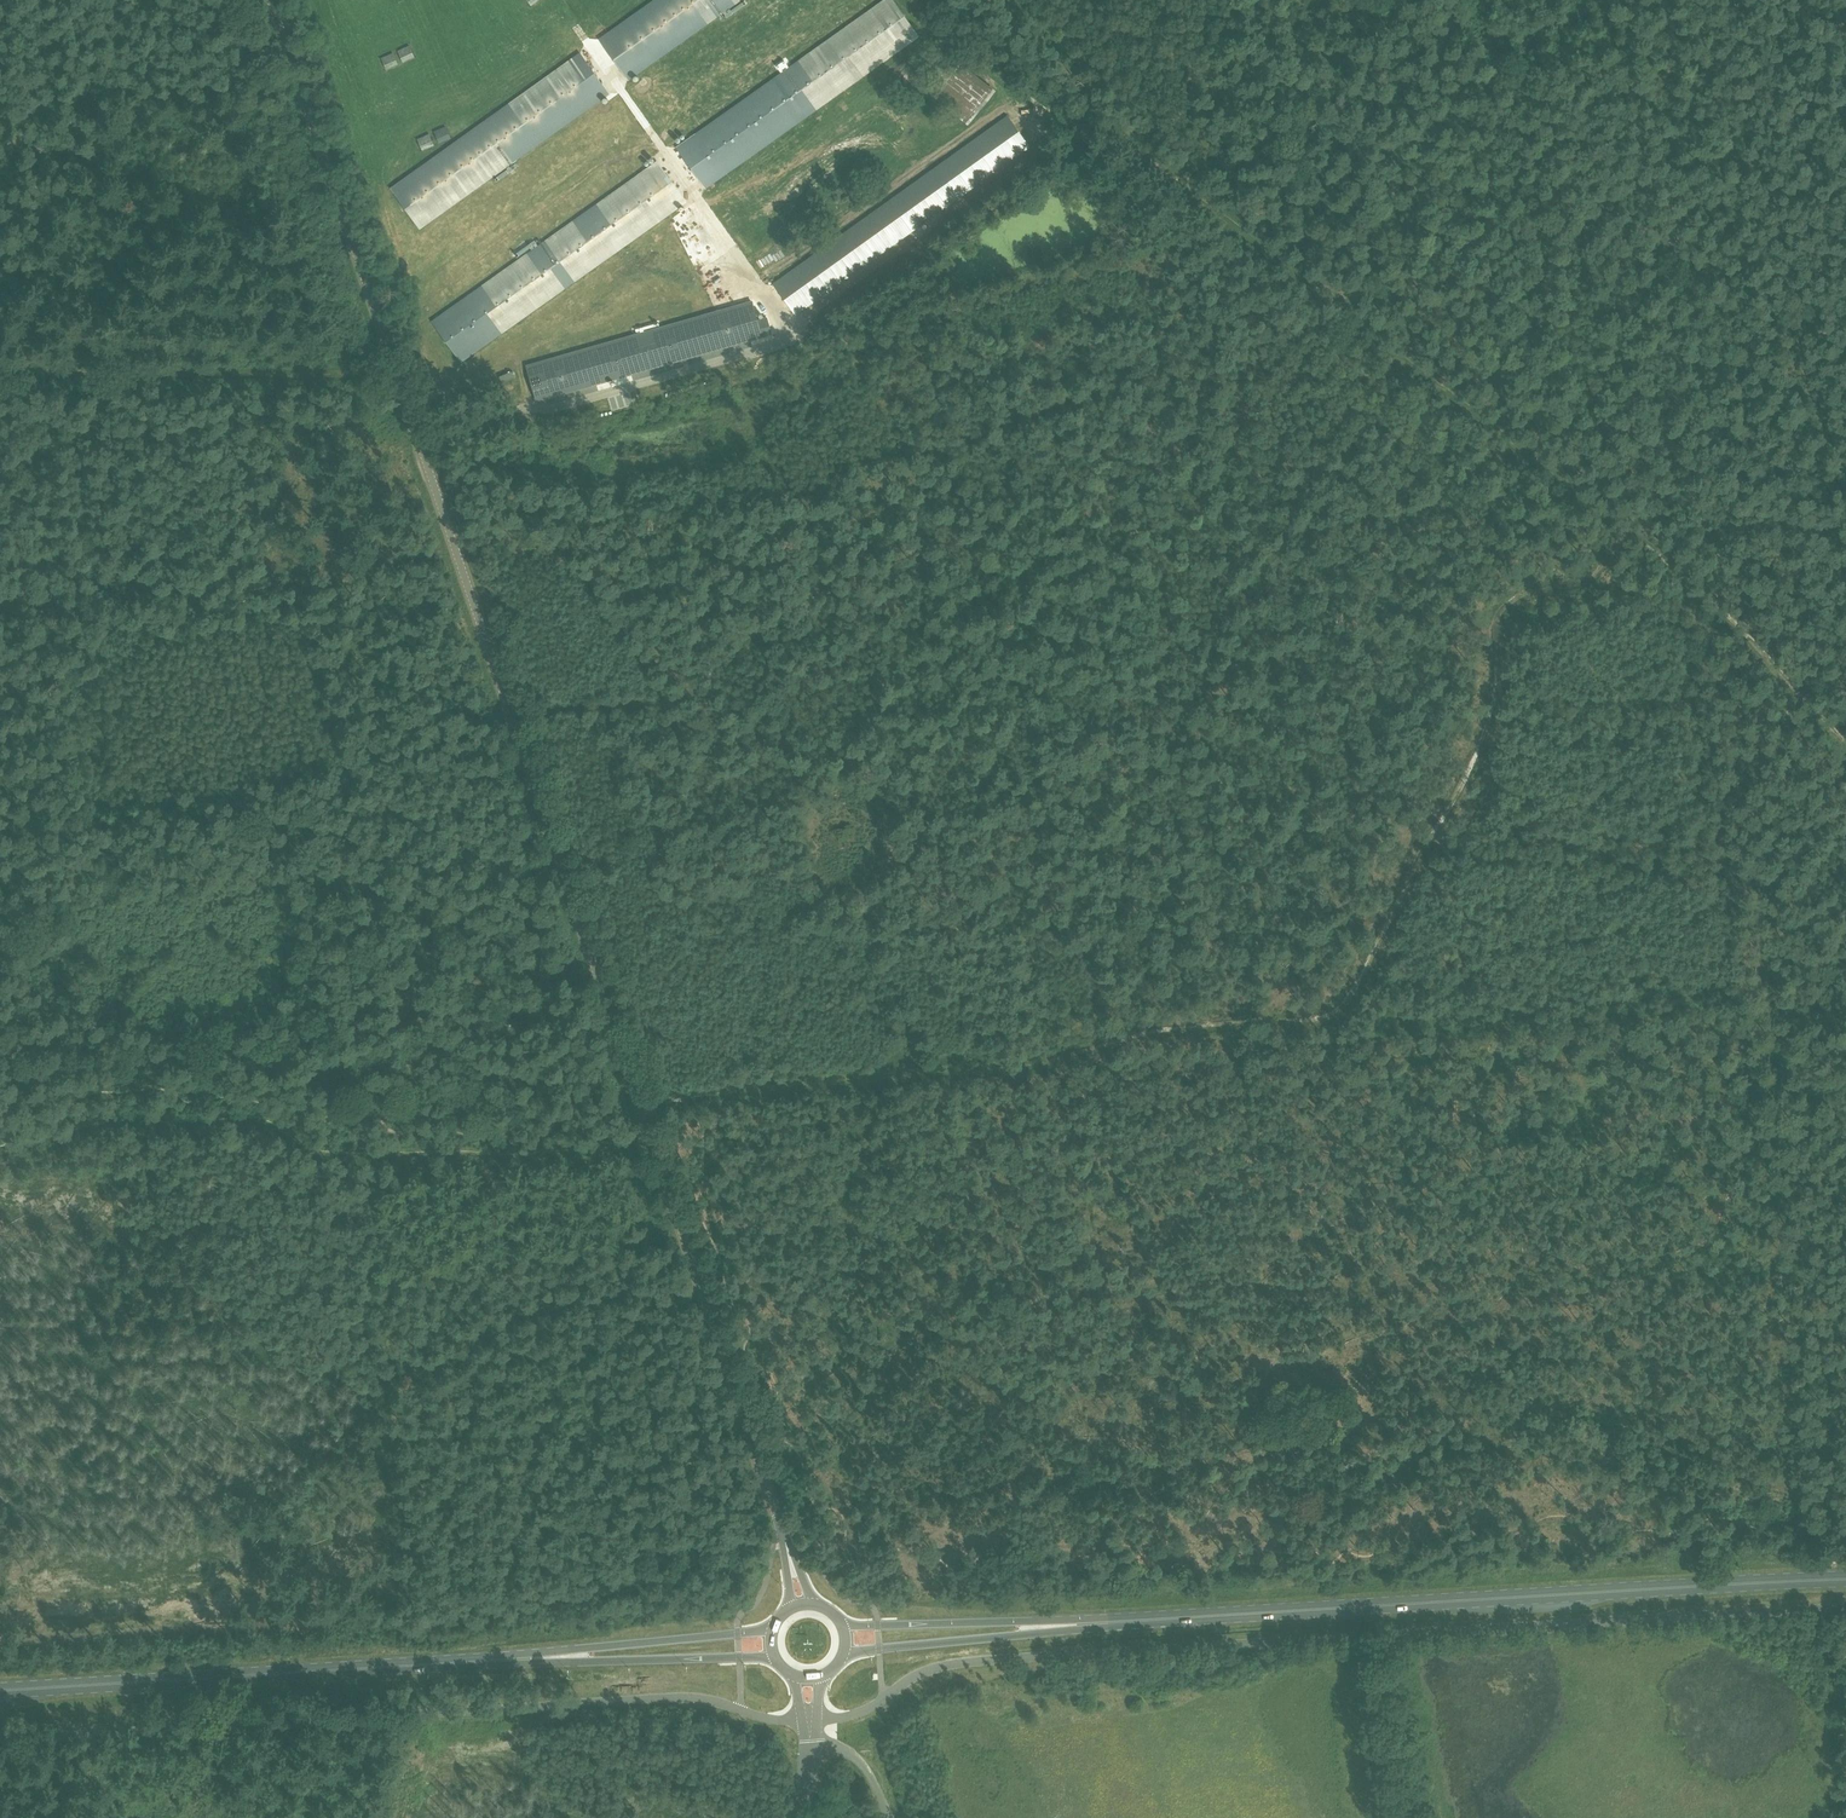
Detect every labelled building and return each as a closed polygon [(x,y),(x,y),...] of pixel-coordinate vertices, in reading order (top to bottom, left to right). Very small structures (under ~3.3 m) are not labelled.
[(598,38),(628,80),(740,0),(651,0),(598,38)] [(910,43),(920,36),(894,0),(880,0),(846,24),(786,68),(726,110),(676,146),(705,188),(766,145),(867,73),(910,43)] [(584,28),(579,32),(588,46),(594,42),(584,28)] [(397,50),(403,62),(415,56),(409,44),(397,50)] [(580,51),(390,187),(420,229),(610,93),(580,51)] [(398,64),(393,52),(381,57),(386,69),(398,64)] [(996,89),(948,53),(922,88),(967,124),(996,89)] [(1006,113),(773,282),(795,314),(1029,147),(1006,113)] [(451,138),(446,125),(433,130),(439,143),(451,138)] [(422,150),(434,145),(429,133),(417,138),(422,150)] [(687,201),(657,159),(509,264),(431,320),(461,362),(518,321),(628,243),(687,201)] [(527,367),(537,402),(772,338),(767,320),(758,323),(753,305),(633,338),(527,367)]
